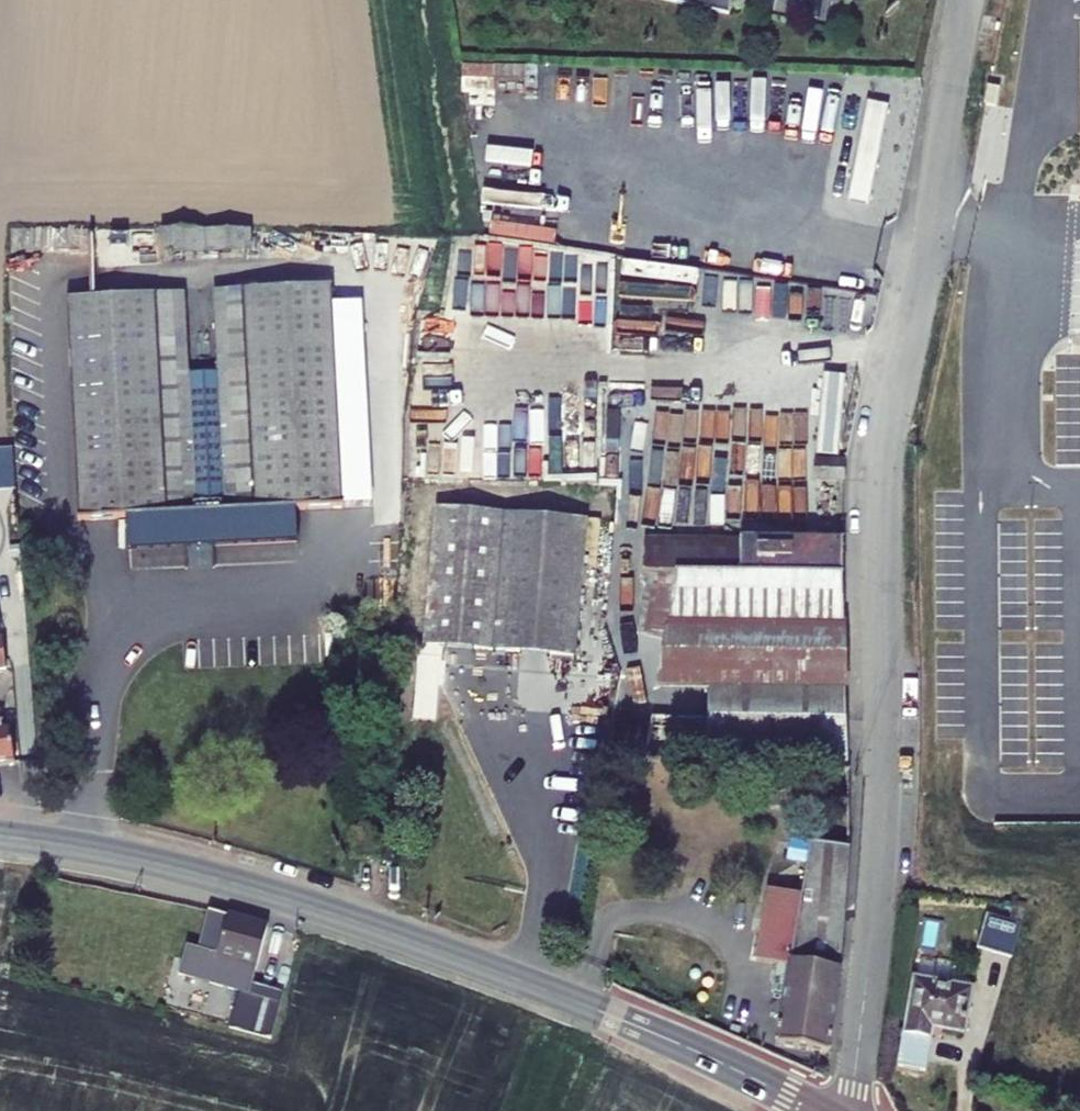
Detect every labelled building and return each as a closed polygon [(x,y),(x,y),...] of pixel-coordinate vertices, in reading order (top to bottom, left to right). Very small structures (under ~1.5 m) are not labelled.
[(731,19),(736,0),(652,0),(731,19)] [(873,202),(893,103),(872,99),(852,198),(873,202)] [(857,181),(860,146),(844,145),(841,180),(857,181)] [(84,239),(1,239),(1,263),(83,264),(84,239)] [(151,240),(150,277),(238,284),(239,241),(151,240)] [(157,524),(146,305),(57,308),(67,527),(119,526),(120,552),(280,545),(279,518),(326,516),(317,298),(232,301),(239,519),(213,520),(212,512),(185,513),(185,523),(157,524)] [(822,452),(846,453),(851,373),(826,371),(822,452)] [(20,487),(18,447),(0,447),(0,488),(20,487)] [(816,460),(816,480),(846,480),(846,460),(816,460)] [(646,526),(717,531),(720,478),(649,475),(646,526)] [(426,643),(575,656),(588,519),(438,507),(426,643)] [(847,729),(844,539),(646,538),(645,571),(643,577),(649,579),(640,632),(666,637),(658,686),(712,689),(710,720),(654,717),(650,735),(644,760),(644,761),(849,774),(849,729),(847,729)] [(773,991),(785,994),(776,1045),(829,1054),(832,1054),(842,971),(840,971),(850,849),(811,843),(807,881),(805,895),(795,893),(769,888),(756,960),(778,964),(773,991)] [(989,915),(978,948),(1012,959),(1027,905),(1017,902),(1011,921),(989,915)] [(258,936),(200,920),(189,958),(181,956),(176,973),(242,991),(258,936)] [(955,982),(936,979),(935,981),(915,978),(906,1034),(932,1039),(934,1028),(966,1033),(974,988),(955,985),(955,982)] [(210,996),(174,987),(165,1021),(202,1029),(210,996)] [(243,1013),(232,1010),(226,1032),(237,1035),(243,1013)]
